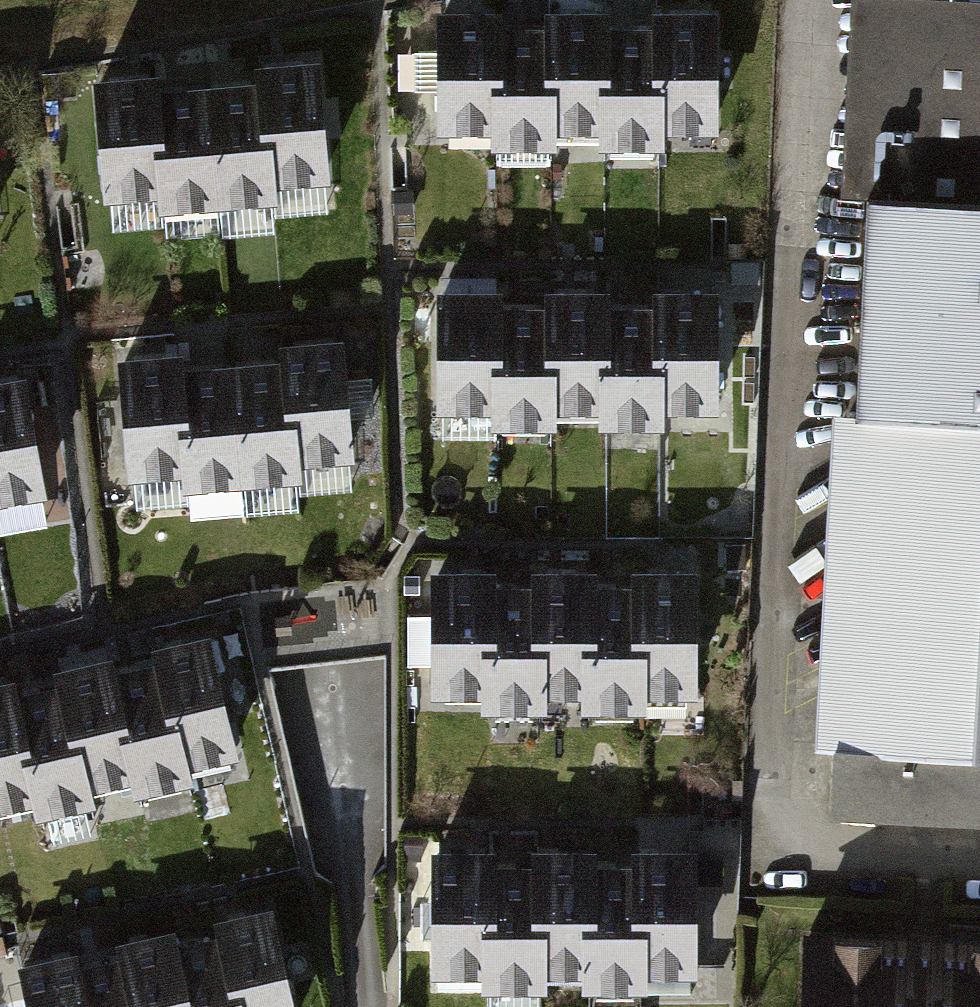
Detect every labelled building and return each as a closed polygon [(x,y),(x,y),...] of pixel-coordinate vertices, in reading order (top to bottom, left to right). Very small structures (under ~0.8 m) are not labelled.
[(818,731),(834,731),(831,796),(979,803),(979,0),(851,0),(818,731)] [(717,5),(661,6),(661,19),(663,122),(719,121),(717,5)] [(605,6),(548,7),(549,21),(550,123),(606,122),(605,20),(605,6)] [(492,7),(436,8),(438,124),(494,123),(493,22),(492,7)] [(661,19),(605,20),(606,122),(607,137),(663,136),(663,122),(661,19)] [(549,21),(493,22),(494,123),(494,138),(551,137),(550,123),(549,21)] [(322,43),(266,47),(267,64),(273,164),(329,161),(322,43)] [(153,54),(97,57),(105,175),(161,171),(154,71),(153,54)] [(267,64),(210,67),(218,185),(274,181),(273,164),(267,64)] [(210,67),(154,71),(161,171),(162,188),(218,185),(210,67)] [(718,269),(662,270),(662,284),(664,386),(720,385),(718,269)] [(494,271),(438,272),(439,388),(496,387),(494,286),(494,271)] [(606,271),(550,271),(550,285),(552,388),(608,387),(606,285),(606,271)] [(662,284),(606,285),(608,387),(608,401),(664,400),(664,386),(662,284)] [(550,285),(494,286),(496,387),(496,402),(552,402),(552,388),(550,285)] [(343,323),(287,327),(288,343),(295,444),(351,441),(343,323)] [(175,334),(119,337),(126,455),(182,451),(176,351),(175,334)] [(288,343),(232,347),(239,465),(296,461),(295,444),(288,343)] [(232,347),(176,351),(182,451),(183,468),(239,465),(232,347)] [(0,364),(0,486),(46,479),(27,359),(0,364)] [(184,493),(181,472),(127,480),(131,502),(184,493)] [(485,566),(433,567),(434,683),(486,682),(485,580),(485,566)] [(588,566),(537,566),(537,580),(538,683),(589,682),(589,579),(588,566)] [(692,566),(640,566),(640,579),(641,682),(693,682),(692,566)] [(640,579),(589,579),(589,682),(590,696),(641,695),(641,682),(640,579)] [(537,580),(485,580),(486,682),(486,696),(538,696),(538,683),(537,580)] [(206,632),(156,645),(159,656),(185,761),(235,748),(206,632)] [(159,656),(108,669),(135,773),(138,785),(188,772),(185,761),(159,656)] [(105,657),(55,670),(58,682),(84,786),(135,773),(108,669),(105,657)] [(58,682),(8,695),(34,799),(37,811),(87,798),(84,786),(58,682)] [(0,685),(0,808),(34,799),(8,695),(5,683),(0,685)] [(695,846),(643,847),(643,860),(644,963),(696,963),(695,846)] [(488,847),(436,847),(437,964),(489,963),(488,861),(488,847)] [(591,847),(540,847),(540,860),(541,963),(592,963),(592,860),(591,847)] [(540,860),(488,861),(489,963),(489,977),(541,977),(541,963),(540,860)] [(643,860),(592,860),(592,963),(593,976),(644,976),(644,963),(643,860)] [(221,914),(224,925),(245,1006),(298,1006),(271,901),(221,914)] [(809,911),(805,1006),(979,1006),(979,919),(809,911)] [(174,938),(192,1006),(245,1006),(224,925),(174,938)] [(121,939),(124,951),(138,1006),(192,1006),(174,938),(171,926),(121,939)] [(73,964),(84,1006),(138,1006),(124,951),(73,964)] [(21,965),(31,1006),(84,1006),(73,964),(71,952),(21,965)]
